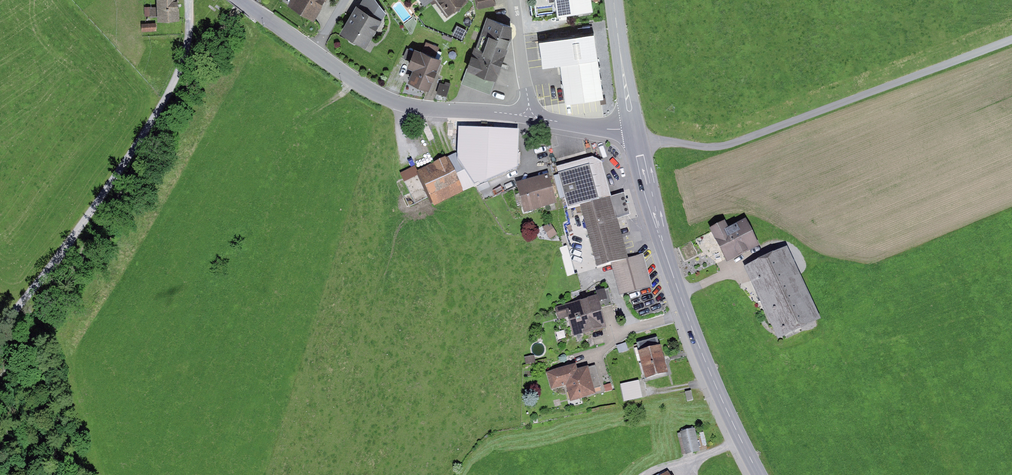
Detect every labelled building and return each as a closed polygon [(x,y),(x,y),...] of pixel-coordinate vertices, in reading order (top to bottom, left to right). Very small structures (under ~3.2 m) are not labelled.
[(157,5),(157,15),(157,16),(179,16),(179,0),(157,0),(157,5)] [(287,3),(315,17),(324,0),(289,0),(287,3)] [(383,15),(386,11),(378,0),(362,0),(383,15)] [(421,1),(424,5),(430,0),(432,3),(435,1),(447,16),(458,7),(455,5),(462,0),(422,0),(421,1)] [(533,12),(592,4),(592,0),(531,0),(533,12)] [(382,16),(355,1),(340,29),(366,44),(382,16)] [(157,15),(157,5),(144,5),(145,15),(157,15)] [(511,21),(486,13),(475,42),(473,42),(465,65),(467,66),(495,76),(512,31),(511,21)] [(156,21),(142,22),(142,30),(156,30),(156,21)] [(457,23),(452,32),(462,37),(467,28),(457,23)] [(560,59),(597,54),(594,28),(539,36),(542,62),(560,59)] [(426,40),(423,47),(437,52),(439,45),(426,40)] [(423,47),(414,43),(412,48),(408,57),(406,62),(413,64),(408,77),(429,85),(441,54),(437,52),(423,47)] [(412,48),(407,46),(403,56),(408,57),(412,48)] [(597,54),(560,59),(566,99),(603,93),(597,54)] [(490,92),(495,76),(467,66),(462,82),(490,92)] [(445,82),(439,81),(436,92),(446,95),(450,81),(445,80),(445,82)] [(457,151),(457,157),(476,185),(518,165),(518,127),(458,125),(457,151)] [(457,151),(448,156),(464,191),(476,185),(457,157),(457,151)] [(464,191),(448,156),(446,157),(446,156),(433,161),(434,163),(418,170),(434,204),(464,191)] [(557,165),(558,171),(590,163),(599,198),(611,194),(603,160),(593,156),(557,165)] [(567,206),(579,203),(599,198),(590,163),(558,171),(567,206)] [(549,172),(516,181),(524,210),(557,201),(549,172)] [(599,198),(579,203),(596,266),(611,262),(620,294),(651,285),(643,254),(627,258),(615,217),(631,212),(625,191),(611,194),(599,198)] [(725,218),(710,225),(727,260),(759,244),(746,217),(729,225),(725,218)] [(550,222),(543,226),(550,238),(558,233),(550,222)] [(787,245),(745,264),(778,336),(820,317),(787,245)] [(597,294),(600,307),(613,304),(609,287),(596,291),(597,294)] [(597,294),(554,306),(558,319),(568,316),(573,334),(605,325),(600,307),(597,294)] [(637,342),(639,349),(659,343),(657,336),(637,342)] [(626,342),(617,345),(619,352),(628,349),(626,342)] [(668,370),(660,343),(659,343),(639,349),(638,349),(645,376),(668,370)] [(536,362),(534,355),(525,356),(526,363),(536,362)] [(575,363),(546,371),(552,389),(565,385),(570,401),(596,393),(594,388),(589,368),(588,365),(577,368),(575,363)] [(595,366),(589,368),(594,388),(601,386),(595,366)] [(639,380),(620,384),(624,401),(642,397),(639,380)] [(695,427),(680,431),(686,452),(700,448),(695,427)]
